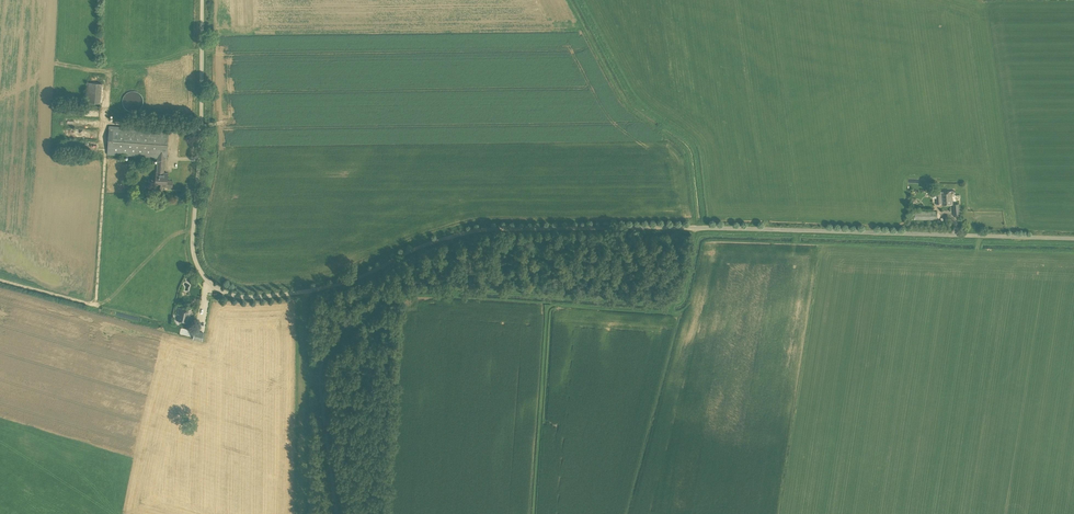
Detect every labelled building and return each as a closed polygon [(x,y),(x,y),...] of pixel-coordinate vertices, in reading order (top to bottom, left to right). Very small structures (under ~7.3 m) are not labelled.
[(89,81),(89,99),(102,100),(102,81),(89,81)] [(232,118),(231,116),(234,115),(233,108),(226,110),(228,119),(232,118)] [(167,158),(168,130),(109,126),(107,155),(167,158)] [(172,187),(173,181),(167,180),(167,173),(156,172),(155,182),(161,183),(160,187),(172,187)] [(953,204),(952,196),(954,195),(954,190),(941,191),(941,192),(936,192),(936,203),(942,203),(942,205),(953,204)] [(937,219),(937,211),(915,211),(915,219),(937,219)] [(188,322),(191,310),(178,307),(176,320),(188,322)] [(200,329),(201,322),(196,321),(196,325),(193,324),(193,328),(200,329)]
